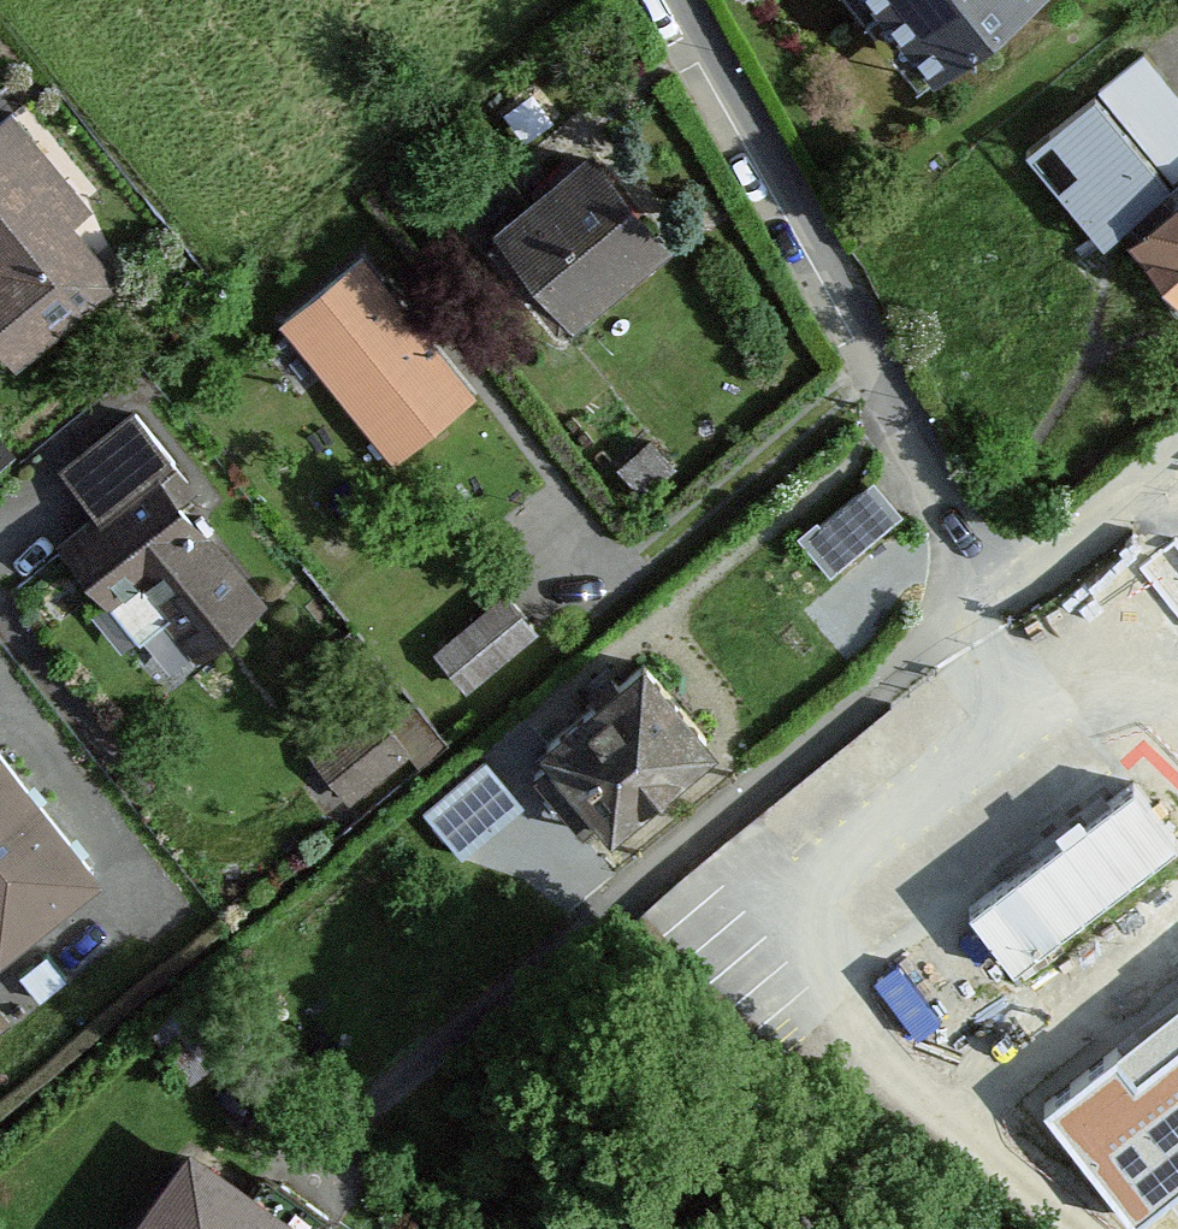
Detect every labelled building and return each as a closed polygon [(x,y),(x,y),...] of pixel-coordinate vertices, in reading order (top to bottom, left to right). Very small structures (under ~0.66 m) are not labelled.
[(935,61),(1011,0),(886,0),(935,61)] [(1096,94),(1028,149),(1108,247),(1121,237),(1177,307),(1177,196),(1096,94)] [(15,121),(0,132),(0,346),(23,374),(141,281),(15,121)] [(602,154),(501,238),(582,336),(684,253),(602,154)] [(490,397),(372,260),(284,336),(402,473),(490,397)] [(290,619),(138,421),(68,474),(104,522),(68,549),(119,615),(151,591),(216,676),(290,619)] [(670,463),(652,443),(624,468),(642,488),(670,463)] [(0,444),(0,465),(11,457),(0,444)] [(891,521),(864,488),(804,538),(831,571),(891,521)] [(1170,604),(1139,567),(1120,582),(1150,620),(1170,604)] [(509,595),(439,652),(464,682),(533,625),(509,595)] [(643,663),(547,744),(556,755),(534,773),(582,831),(604,813),(613,823),(710,742),(643,663)] [(405,752),(380,721),(324,765),(348,796),(405,752)] [(0,742),(0,944),(98,868),(0,742)] [(485,759),(424,809),(461,853),(521,802),(485,759)] [(1177,835),(1177,822),(1138,767),(919,924),(965,988),(1177,835)] [(1046,1104),(1135,1218),(1177,1185),(1177,1001),(1046,1104)] [(192,1159),(143,1228),(319,1228),(328,1216),(280,1181),(261,1208),(192,1159)]
